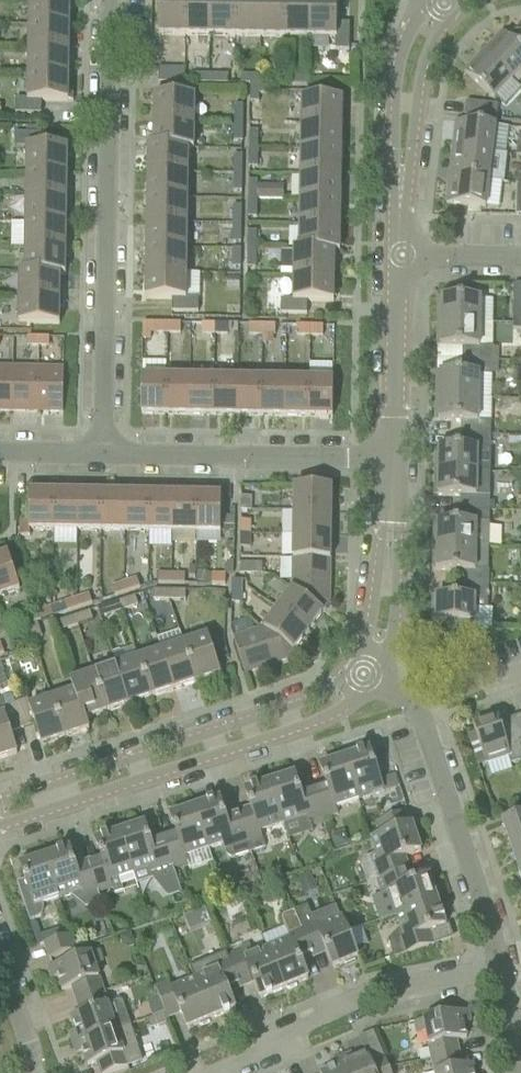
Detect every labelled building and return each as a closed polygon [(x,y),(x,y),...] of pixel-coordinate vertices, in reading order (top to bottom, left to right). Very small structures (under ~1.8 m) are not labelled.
[(69,26),(70,1),(28,0),(28,26),(69,26)] [(185,0),(160,0),(159,36),(184,37),(185,0)] [(210,0),(185,0),(184,37),(210,37),(210,0)] [(236,0),(210,0),(210,37),(235,38),(236,0)] [(261,0),(236,0),(235,38),(260,38),(261,0)] [(286,0),(261,0),(260,38),(286,38),(286,0)] [(312,0),(286,0),(286,38),(311,39),(312,0)] [(337,0),(312,0),(311,39),(335,39),(335,51),(349,52),(349,25),(337,25),(337,0)] [(69,52),(69,26),(28,26),(27,51),(69,52)] [(515,32),(509,39),(503,33),(483,53),(512,80),(520,70),(520,33),(515,32)] [(68,77),(69,52),(27,51),(27,77),(68,77)] [(493,100),(512,80),(483,53),(464,73),(493,100)] [(184,84),(185,70),(158,69),(158,83),(184,84)] [(210,84),(210,75),(192,75),(191,84),(210,84)] [(228,85),(228,75),(210,75),(210,84),(228,85)] [(241,86),(250,85),(258,85),(258,76),(241,76),(241,86)] [(258,94),(267,94),(266,76),(258,76),(258,85),(258,94)] [(68,103),(68,77),(27,77),(26,100),(15,100),(15,115),(41,115),(41,102),(68,103)] [(291,77),(290,86),(309,86),(309,77),(291,77)] [(259,103),(258,94),(258,85),(250,85),(250,103),(259,103)] [(195,98),(176,97),(154,97),(154,122),(195,123),(195,98)] [(342,100),(320,100),(301,99),(300,125),(342,126),(342,100)] [(496,121),(497,107),(466,103),(464,117),(496,121)] [(243,124),(243,106),(234,106),(234,124),(243,124)] [(194,147),(195,123),(154,122),(153,147),(194,147)] [(492,155),(495,127),(456,122),(452,150),(492,155)] [(242,143),(243,124),(234,124),(233,142),(242,143)] [(341,151),(342,126),(300,125),(300,150),(341,151)] [(258,151),(258,131),(249,131),(249,151),(258,151)] [(41,135),(19,135),(14,135),(14,148),(27,148),(26,173),(67,174),(67,148),(41,148),(41,135)] [(194,147),(153,147),(148,147),(147,172),(189,173),(189,150),(194,150),(194,147)] [(341,177),(341,151),(300,150),(299,176),(341,177)] [(452,150),(449,177),(489,182),(502,183),(505,156),(492,155),(452,150)] [(257,167),(258,151),(249,151),(248,167),(257,167)] [(241,174),(242,156),(233,156),(233,174),(241,174)] [(188,198),(189,173),(147,172),(147,198),(188,198)] [(66,199),(67,174),(26,173),(26,199),(66,199)] [(241,192),(241,174),(233,174),(232,192),(241,192)] [(340,202),(341,177),(299,176),(299,201),(340,202)] [(485,209),(489,182),(449,177),(446,205),(485,209)] [(257,186),(257,182),(248,181),(247,200),(256,200),(257,186)] [(257,186),(256,200),(270,200),(270,186),(257,186)] [(188,224),(188,198),(147,198),(147,223),(188,224)] [(66,225),(66,199),(26,199),(25,224),(66,225)] [(256,218),(256,200),(247,200),(247,218),(256,218)] [(340,228),(340,202),(299,201),(298,227),(340,228)] [(242,225),(242,207),(233,207),(233,225),(242,225)] [(187,250),(188,224),(147,223),(146,249),(187,250)] [(66,250),(66,225),(25,224),(25,250),(66,250)] [(241,243),(242,225),(233,225),(232,243),(241,243)] [(340,253),(340,228),(298,227),(298,249),(292,249),(292,252),(334,253),(340,253)] [(256,251),(256,233),(247,233),(247,251),(256,251)] [(187,275),(187,250),(146,249),(146,274),(187,275)] [(65,276),(66,250),(25,250),(25,272),(20,272),(20,275),(60,276),(65,276)] [(231,268),(240,268),(240,250),(231,251),(231,268)] [(255,269),(256,251),(247,251),(247,269),(255,269)] [(334,278),(334,253),(292,252),(291,277),(334,278)] [(186,300),(187,275),(146,274),(145,300),(172,300),(172,313),(197,314),(197,300),(186,300)] [(60,301),(60,276),(20,275),(19,300),(60,301)] [(333,303),(334,278),(291,277),(291,300),(281,300),(280,315),(307,315),(307,303),(333,303)] [(512,331),(520,331),(520,285),(513,285),(512,331)] [(480,324),(480,300),(438,299),(437,324),(480,324)] [(59,326),(60,301),(19,300),(18,325),(59,326)] [(166,334),(166,324),(143,324),(142,340),(150,340),(151,333),(166,334)] [(181,334),(181,324),(166,324),(166,334),(181,334)] [(479,347),(480,324),(437,324),(437,348),(462,348),(462,361),(492,362),(492,347),(479,347)] [(213,337),(213,326),(202,326),(201,336),(213,337)] [(239,337),(239,326),(213,326),(213,337),(239,337)] [(262,336),(262,326),(248,326),(248,336),(262,336)] [(275,336),(275,326),(262,326),(262,336),(275,336)] [(309,337),(309,326),(296,326),(296,337),(309,337)] [(322,337),(322,327),(309,326),(309,337),(322,337)] [(27,347),(38,347),(38,338),(27,338),(27,347)] [(38,347),(49,347),(49,338),(38,338),(38,347)] [(492,376),(492,362),(462,361),(462,374),(436,374),(436,398),(478,399),(478,376),(492,376)] [(311,377),(332,376),(332,364),(310,364),(311,377)] [(13,369),(0,369),(0,412),(12,413),(13,369)] [(37,413),(38,370),(13,369),(12,413),(37,413)] [(63,413),(63,370),(38,370),(37,413),(63,413)] [(165,415),(166,378),(142,378),(141,415),(165,415)] [(189,416),(189,379),(166,378),(165,415),(189,416)] [(213,416),(213,379),(189,379),(189,416),(213,416)] [(237,416),(237,380),(213,379),(213,416),(237,416)] [(260,417),(261,380),(237,380),(237,416),(260,417)] [(284,417),(285,380),(261,380),(260,417),(284,417)] [(308,418),(309,381),(285,380),(284,417),(308,418)] [(333,381),(309,381),(308,418),(332,418),(333,381)] [(477,422),(478,399),(436,398),(435,423),(461,423),(460,436),(490,436),(491,422),(477,422)] [(490,474),(490,436),(460,436),(460,449),(435,448),(435,472),(490,474)] [(435,472),(434,497),(460,497),(459,510),(489,511),(490,474),(435,472)] [(331,513),(331,488),(294,488),(294,512),(331,513)] [(53,533),(54,494),(30,494),(29,522),(21,522),(20,537),(30,537),(30,533),(53,533)] [(77,533),(78,495),(54,494),(53,533),(77,533)] [(101,534),(101,495),(78,495),(77,533),(101,534)] [(125,534),(125,495),(101,495),(101,534),(125,534)] [(149,534),(149,496),(125,495),(125,534),(149,534)] [(173,534),(173,496),(149,496),(149,534),(173,534)] [(196,534),(197,496),(173,496),(173,534),(196,534)] [(220,534),(221,497),(197,496),(196,534),(220,534)] [(240,514),(251,514),(251,497),(240,497),(240,514)] [(488,548),(489,511),(459,510),(459,523),(434,523),(433,547),(477,548),(488,548)] [(330,536),(331,513),(294,512),(293,536),(330,536)] [(251,534),(251,521),(240,521),(240,534),(251,534)] [(251,548),(251,534),(240,534),(240,548),(251,548)] [(330,560),(330,536),(293,536),(292,560),(330,560)] [(433,547),(433,571),(458,572),(458,585),(488,585),(488,572),(476,572),(477,548),(433,547)] [(15,577),(8,556),(0,558),(0,598),(19,592),(15,577)] [(329,603),(330,560),(292,560),(291,590),(322,613),(329,603)] [(250,575),(251,564),(239,564),(239,575),(250,575)] [(262,575),(262,564),(251,564),(250,575),(262,575)] [(197,579),(196,582),(206,585),(211,586),(211,576),(198,572),(196,579),(197,579)] [(171,584),(171,574),(158,574),(157,584),(171,584)] [(184,584),(184,574),(171,574),(171,584),(184,584)] [(226,586),(226,575),(211,575),(211,576),(211,586),(226,586)] [(127,592),(140,588),(136,578),(123,583),(127,592)] [(242,592),(242,581),(232,581),(231,592),(242,592)] [(113,597),(127,592),(123,583),(110,587),(113,597)] [(487,610),(488,585),(458,585),(458,598),(432,597),(432,622),(445,623),(449,631),(491,631),(492,610),(487,610)] [(308,632),(322,613),(291,590),(277,609),(308,632)] [(169,600),(169,591),(153,591),(153,600),(169,600)] [(187,600),(187,591),(169,591),(169,600),(187,600)] [(242,604),(242,592),(231,592),(231,603),(242,604)] [(76,609),(92,604),(88,594),(72,600),(76,609)] [(123,611),(138,606),(135,596),(120,602),(123,611)] [(59,615),(76,609),(72,600),(56,605),(59,615)] [(107,617),(123,611),(120,602),(104,608),(107,617)] [(43,620),(59,615),(56,605),(40,610),(43,620)] [(294,651),(308,632),(277,609),(263,629),(294,651)] [(39,621),(43,620),(40,610),(24,616),(28,626),(39,622),(39,621)] [(78,626),(93,621),(90,612),(75,617),(78,626)] [(62,631),(78,626),(75,617),(59,622),(62,631)] [(33,641),(44,637),(39,622),(28,626),(33,641)] [(286,661),(294,651),(263,629),(233,639),(245,675),(286,661)] [(197,684),(220,676),(207,637),(184,645),(197,684)] [(174,691),(197,684),(184,645),(161,652),(174,691)] [(152,698),(174,691),(161,652),(139,660),(152,698)] [(130,706),(152,698),(139,660),(116,667),(130,706)] [(107,713),(130,706),(116,667),(94,675),(107,713)] [(85,721),(107,713),(94,675),(71,682),(88,731),(89,731),(85,721)] [(66,739),(88,731),(71,682),(74,693),(52,700),(66,739)] [(15,705),(12,697),(0,701),(0,760),(17,755),(10,734),(23,730),(15,705)] [(42,747),(66,739),(52,700),(30,707),(28,700),(15,705),(23,730),(35,726),(42,747)] [(511,719),(520,749),(520,716),(511,719)] [(520,762),(520,749),(511,719),(499,724),(498,720),(473,729),(485,765),(508,758),(510,766),(520,762)] [(358,801),(383,793),(369,751),(345,759),(358,801)] [(335,809),(358,801),(345,759),(320,768),(327,790),(315,794),(313,788),(312,788),(323,821),(337,816),(335,809)] [(301,798),(299,793),(294,776),(270,784),(284,826),(307,819),(309,825),(323,821),(312,788),(313,794),(301,798)] [(260,834),(284,826),(270,784),(245,792),(253,814),(240,818),(238,813),(237,813),(251,853),(265,849),(260,834)] [(226,823),(224,817),(219,801),(195,809),(209,851),(222,846),(225,856),(232,859),(251,853),(237,813),(239,819),(226,823)] [(185,858),(209,851),(195,809),(170,817),(177,839),(165,843),(163,838),(174,871),(188,866),(185,858)] [(382,821),(375,823),(380,838),(408,829),(403,814),(382,821)] [(520,843),(520,817),(502,823),(510,846),(520,843)] [(151,848),(149,842),(144,826),(120,834),(134,875),(134,877),(137,886),(152,881),(168,899),(182,895),(174,871),(163,838),(162,838),(164,843),(151,848)] [(364,859),(360,865),(365,879),(369,883),(376,881),(381,880),(409,871),(408,870),(403,872),(399,859),(404,858),(421,852),(412,827),(408,829),(380,838),(369,841),(373,856),(364,859)] [(134,877),(134,875),(120,834),(95,842),(102,864),(90,868),(88,862),(99,895),(113,891),(114,895),(123,892),(119,882),(134,877)] [(510,846),(517,869),(520,868),(520,843),(510,846)] [(76,872),(74,867),(69,851),(45,859),(58,900),(71,895),(72,898),(85,909),(101,904),(99,895),(88,862),(87,863),(89,868),(76,872)] [(43,905),(58,900),(45,859),(20,867),(25,881),(17,884),(30,923),(35,921),(37,920),(39,919),(41,917),(42,915),(43,913),(43,911),(44,909),(43,907),(43,905)] [(429,879),(413,884),(409,871),(381,880),(385,895),(388,895),(394,917),(437,903),(429,879)] [(303,896),(317,891),(310,873),(296,879),(303,896)] [(235,883),(222,887),(226,899),(247,892),(244,884),(236,887),(235,883)] [(256,904),(259,897),(256,892),(245,895),(249,906),(256,904)] [(424,934),(445,927),(437,903),(394,917),(399,930),(386,942),(392,960),(428,948),(424,934)] [(333,969),(358,959),(335,906),(312,916),(314,922),(301,928),(314,959),(312,953),(324,948),(333,969)] [(314,959),(301,928),(293,910),(282,914),(280,918),(290,940),(267,950),(284,990),(308,980),(299,959),(311,954),(313,959),(314,959)] [(48,960),(77,950),(71,933),(42,943),(48,960)] [(267,950),(253,956),(247,944),(239,947),(242,953),(228,959),(241,989),(239,984),(251,979),(260,1000),(284,990),(267,950)] [(95,965),(102,963),(99,952),(48,969),(52,980),(58,978),(62,992),(73,988),(77,1001),(104,993),(95,965)] [(240,990),(241,989),(228,959),(214,964),(217,971),(195,981),(211,1020),(235,1011),(226,989),(238,984),(240,990)] [(188,1030),(211,1020),(195,981),(172,990),(169,983),(155,989),(165,1015),(179,1009),(188,1030)] [(122,1001),(109,1005),(104,993),(77,1001),(81,1015),(71,1018),(76,1032),(69,1034),(73,1045),(130,1026),(122,1001)] [(463,1025),(470,1024),(468,1012),(414,1023),(416,1036),(426,1034),(432,1060),(458,1055),(456,1041),(466,1039),(463,1025)] [(164,1015),(152,1019),(157,1033),(168,1029),(164,1015)] [(73,1045),(76,1055),(83,1053),(87,1067),(98,1063),(101,1072),(113,1072),(128,1068),(126,1062),(140,1057),(134,1036),(130,1026),(73,1045)] [(341,1059),(347,1072),(390,1072),(384,1060),(371,1065),(367,1055),(366,1056),(354,1061),(351,1055),(341,1059)] [(461,1068),(458,1055),(432,1060),(434,1072),(473,1072),(472,1066),(461,1068)] [(341,1059),(331,1063),(333,1069),(324,1072),(347,1072),(341,1059)]
